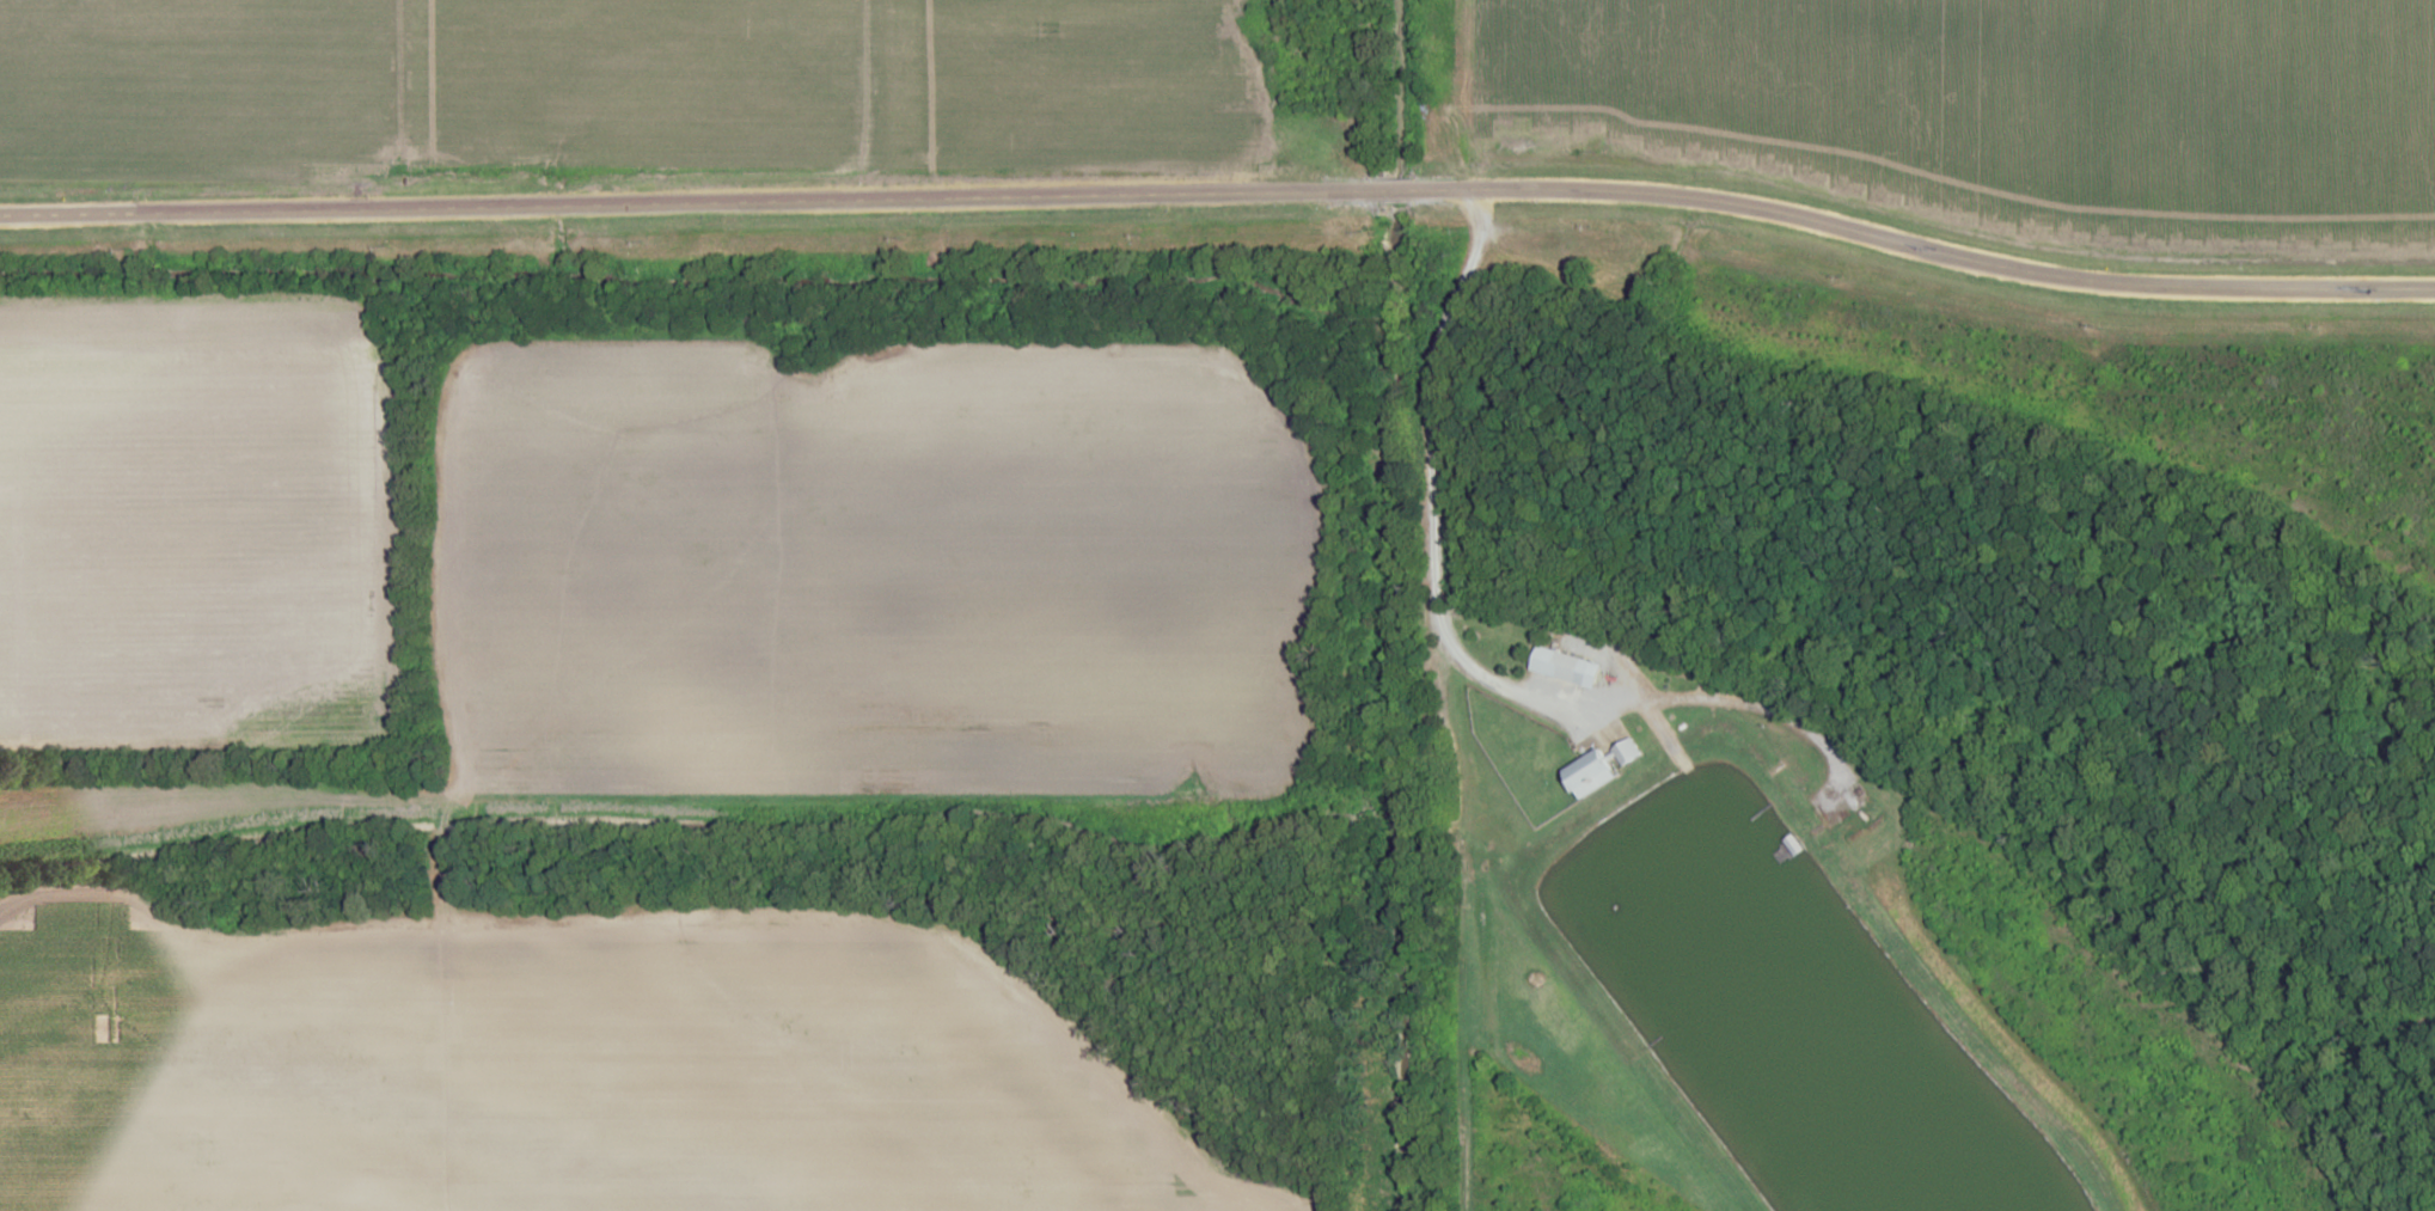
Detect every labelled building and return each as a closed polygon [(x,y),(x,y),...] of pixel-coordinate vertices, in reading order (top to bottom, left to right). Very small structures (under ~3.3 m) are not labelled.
[(1584,685),(1590,659),(1534,647),(1528,672),(1584,685)] [(1614,746),(1623,763),(1639,755),(1630,737),(1614,746)] [(1613,775),(1594,749),(1559,774),(1578,800),(1613,775)]
